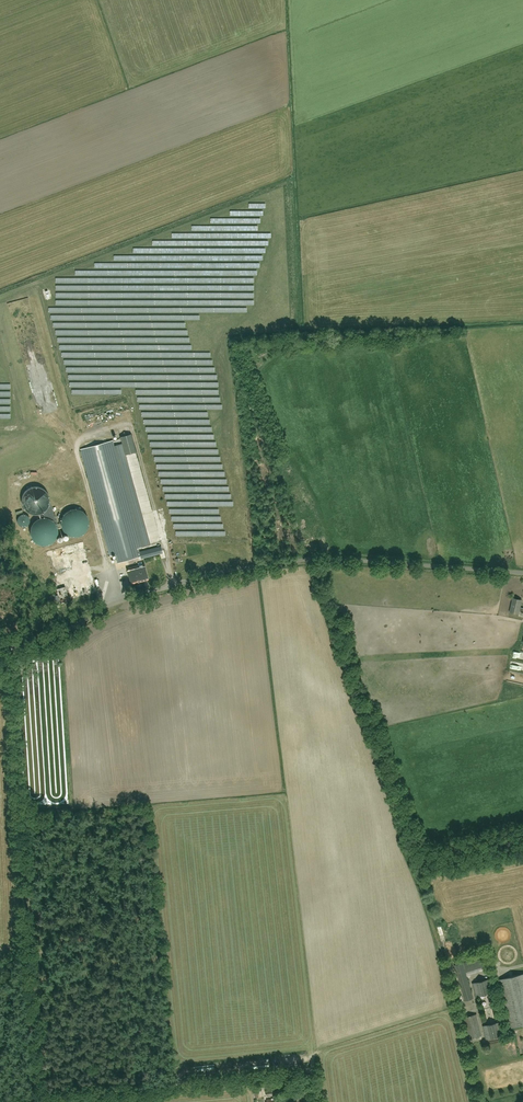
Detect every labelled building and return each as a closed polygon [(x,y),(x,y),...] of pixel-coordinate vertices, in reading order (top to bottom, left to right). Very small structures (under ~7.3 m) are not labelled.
[(80,449),(110,556),(115,554),(118,563),(139,557),(136,549),(150,545),(126,455),(125,455),(136,452),(131,434),(120,437),(122,444),(118,444),(114,446),(113,442),(113,440),(80,449)] [(22,499),(22,500),(22,502),(22,503),(22,504),(22,505),(23,506),(23,507),(24,508),(24,509),(25,509),(26,510),(27,511),(27,512),(28,512),(29,513),(30,513),(31,514),(32,514),(33,514),(35,514),(36,514),(37,514),(38,514),(39,519),(38,519),(37,520),(36,520),(35,521),(34,522),(33,523),(32,524),(32,525),(31,526),(31,527),(30,527),(30,528),(30,529),(30,530),(30,531),(30,532),(30,533),(30,534),(30,535),(30,536),(31,537),(31,538),(32,539),(32,540),(33,540),(33,541),(34,542),(35,543),(36,543),(37,544),(38,544),(39,545),(40,545),(41,545),(42,545),(43,546),(44,546),(44,545),(45,545),(46,545),(47,545),(48,545),(49,544),(50,544),(50,543),(51,543),(52,542),(53,542),(53,541),(54,540),(55,539),(55,538),(56,537),(56,536),(56,535),(57,534),(57,533),(57,532),(57,531),(57,530),(56,529),(56,528),(57,528),(50,499),(49,498),(49,497),(49,496),(48,495),(48,494),(47,493),(47,492),(46,491),(45,490),(44,489),(43,488),(42,488),(41,488),(41,487),(40,487),(39,487),(38,486),(37,486),(36,486),(35,486),(34,486),(33,487),(32,487),(31,487),(30,487),(29,488),(28,488),(27,489),(26,490),(26,491),(25,491),(24,492),(24,493),(23,494),(23,495),(22,496),(22,497),(22,498),(22,499)] [(173,494),(165,496),(171,528),(177,527),(176,518),(177,517),(173,494)] [(61,522),(61,523),(61,524),(61,525),(61,526),(62,527),(62,528),(63,529),(63,530),(64,531),(64,532),(65,532),(65,533),(66,533),(67,534),(68,535),(69,535),(70,536),(71,536),(72,536),(73,537),(74,537),(75,537),(76,537),(77,537),(78,536),(79,536),(80,536),(81,535),(82,535),(83,534),(84,533),(85,533),(85,532),(86,532),(86,531),(87,530),(87,529),(88,528),(88,527),(89,526),(89,525),(89,524),(89,523),(89,522),(89,521),(89,519),(88,518),(88,517),(87,516),(87,515),(86,514),(85,513),(84,512),(83,511),(82,511),(81,510),(80,510),(79,509),(78,509),(77,509),(76,509),(75,509),(74,509),(73,509),(72,509),(71,509),(70,510),(69,510),(68,511),(67,511),(66,512),(65,513),(64,514),(63,515),(63,516),(62,517),(62,518),(61,519),(61,521),(61,522)] [(17,520),(17,521),(17,522),(18,522),(18,523),(18,524),(19,524),(19,525),(20,525),(20,526),(21,526),(22,526),(23,527),(24,527),(25,526),(26,526),(27,526),(27,525),(28,525),(28,524),(29,524),(29,523),(29,522),(30,522),(30,521),(30,520),(30,519),(29,518),(29,517),(28,516),(27,515),(26,514),(25,514),(24,514),(23,514),(22,514),(21,514),(20,515),(19,516),(18,517),(18,518),(17,519),(17,520)] [(161,546),(138,552),(140,559),(163,553),(161,546)] [(143,564),(126,568),(130,584),(147,580),(143,564)] [(520,607),(522,600),(513,598),(510,612),(519,614),(519,612),(522,613),(522,608),(520,607)] [(485,956),(464,963),(468,975),(489,969),(485,956)] [(463,963),(454,965),(465,1001),(473,998),(463,963)] [(500,980),(512,1028),(522,1025),(522,974),(500,980)] [(490,979),(472,984),(475,993),(493,989),(490,979)] [(476,1014),(463,1017),(468,1038),(482,1035),(476,1014)] [(501,1022),(483,1026),(486,1039),(504,1035),(501,1022)]
